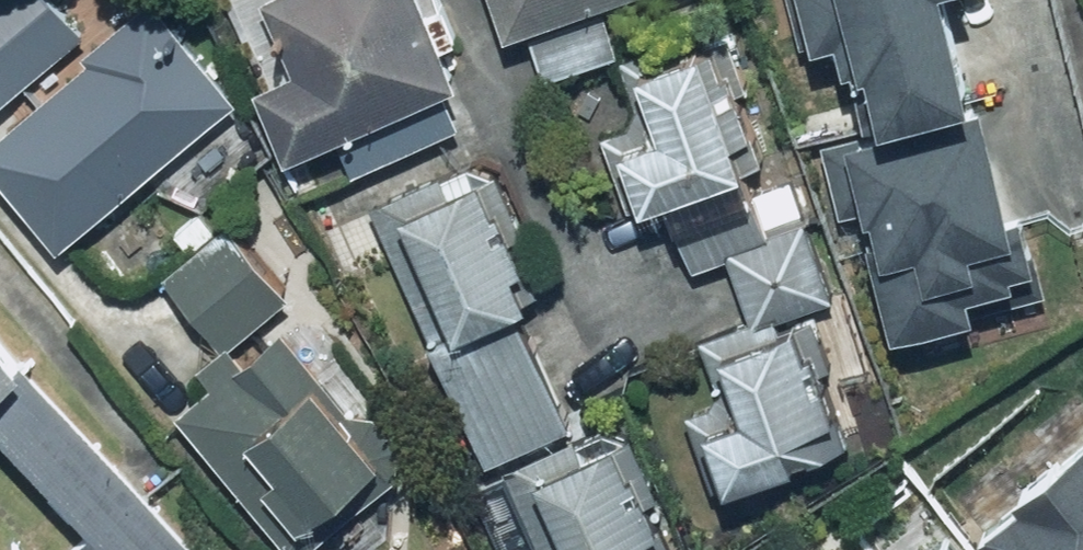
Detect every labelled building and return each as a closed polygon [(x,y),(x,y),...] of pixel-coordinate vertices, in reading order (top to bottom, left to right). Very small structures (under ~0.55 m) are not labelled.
[(71,43),(33,74),(46,89),(0,128),(0,140),(78,234),(252,89),(177,0),(153,0),(84,58),(71,43)] [(77,0),(0,0),(0,46),(20,72),(91,17),(77,0)] [(312,142),(351,124),(370,164),(468,118),(449,78),(476,65),(445,0),(246,0),(312,142)] [(539,77),(641,45),(627,0),(516,0),(539,77)] [(826,31),(882,17),(905,108),(1015,80),(995,0),(818,0),(826,31)] [(779,183),(735,33),(642,61),(653,98),(614,109),(642,204),(696,188),(710,236),(816,206),(807,175),(779,183)] [(905,108),(836,126),(859,218),(879,212),(910,333),(1001,310),(994,286),(1064,268),(1015,80),(905,108)] [(493,453),(590,410),(549,315),(502,336),(491,310),(556,282),(503,159),(387,210),(493,453)] [(228,229),(212,210),(190,229),(206,248),(181,269),(237,335),(299,283),(243,217),(228,229)] [(771,315),(722,330),(755,440),(859,408),(825,298),(852,289),(825,211),(745,239),(771,315)] [(0,301),(0,401),(110,525),(81,549),(213,549),(218,546),(0,301)] [(332,509),(410,443),(304,317),(198,407),(316,546),(343,522),(332,509)] [(644,418),(524,460),(555,549),(690,549),(691,549),(644,418)] [(990,517),(1016,549),(1082,549),(1082,445),(990,517)] [(973,515),(929,549),(1001,549),(973,515)]
